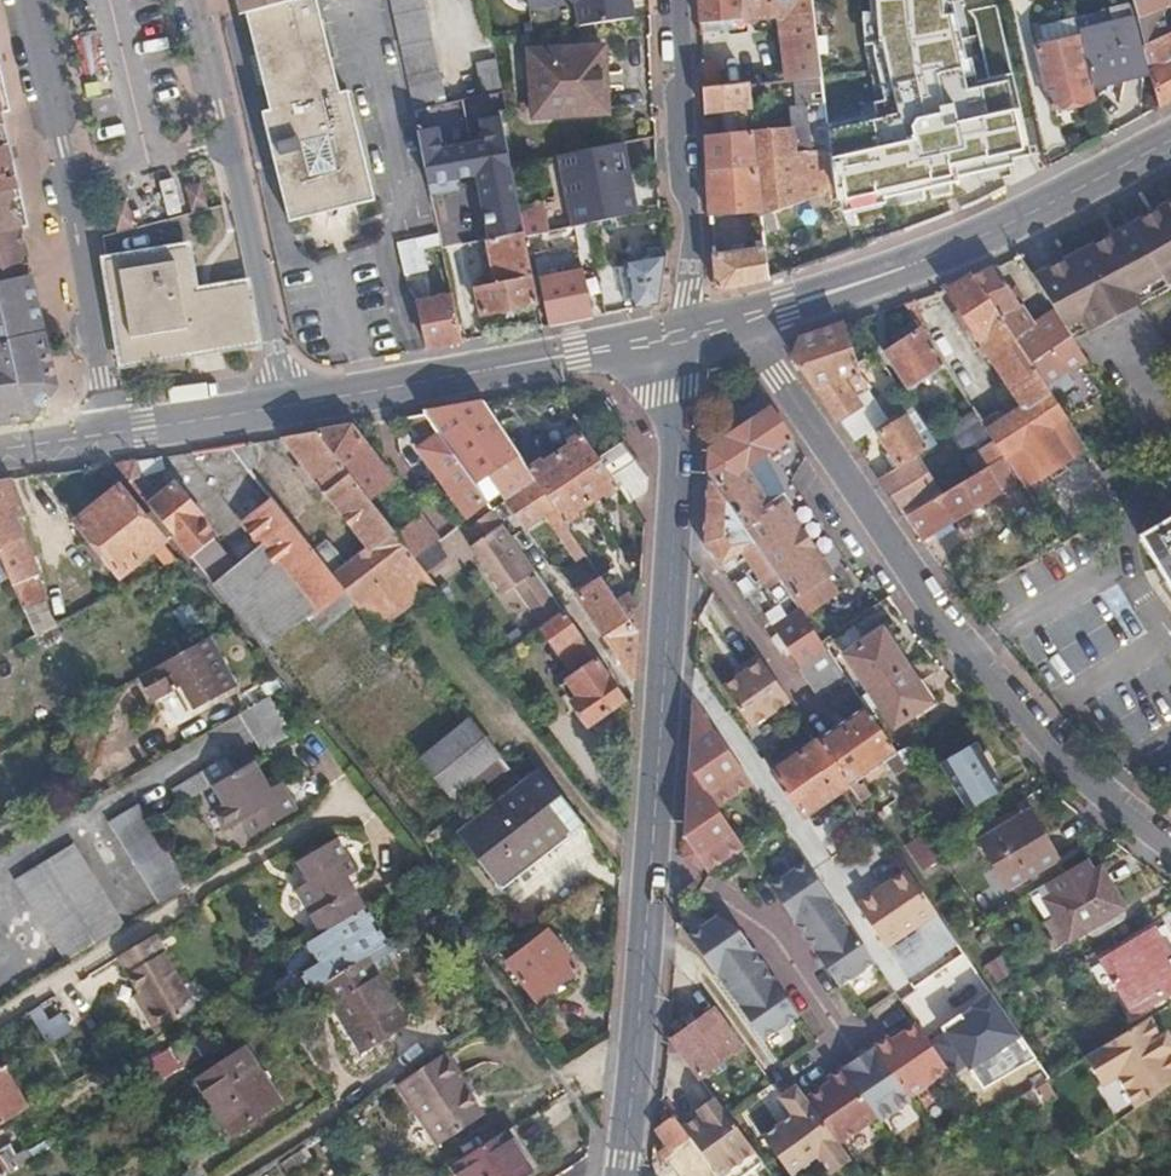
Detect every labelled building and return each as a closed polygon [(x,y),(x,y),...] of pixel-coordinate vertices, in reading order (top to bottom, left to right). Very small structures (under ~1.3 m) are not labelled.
[(292,0),(240,0),(244,14),(246,13),(293,1),(292,0)] [(349,91),(341,92),(334,64),(319,0),(297,0),(293,1),(246,13),(271,110),(262,113),(288,224),(328,213),(377,201),(349,91)] [(415,107),(446,100),(431,35),(424,0),(391,0),(415,107)] [(811,0),(698,0),(698,10),(699,26),(776,16),(785,80),(820,75),(814,28),(811,0)] [(1170,1),(1170,0),(1131,0),(1135,16),(1170,1)] [(1163,11),(1170,7),(1170,6),(1170,1),(1135,16),(1137,23),(1143,43),(1168,33),(1163,11)] [(1151,71),(1143,43),(1137,23),(1081,36),(1092,82),(1151,71)] [(1168,33),(1143,43),(1151,71),(1161,109),(1170,103),(1170,31),(1168,33)] [(1092,82),(1081,36),(1080,35),(1061,38),(1062,44),(1035,50),(1050,112),(1096,101),(1092,82)] [(531,47),(533,114),(607,113),(606,47),(531,47)] [(503,96),(495,62),(475,66),(483,99),(503,96)] [(721,72),(721,62),(701,63),(703,90),(721,88),(721,72)] [(750,84),(748,71),(721,72),(721,88),(737,86),(747,85),(750,84)] [(822,84),(820,75),(785,80),(786,88),(822,84)] [(786,88),(785,80),(760,83),(761,97),(787,93),(786,88)] [(761,97),(760,83),(750,84),(747,85),(749,99),(761,97)] [(749,99),(747,85),(737,86),(721,88),(703,90),(704,114),(750,107),(749,99)] [(423,159),(506,143),(500,112),(506,110),(503,96),(483,99),(413,111),(423,159)] [(830,157),(825,111),(824,101),(805,104),(808,124),(753,133),(757,164),(708,170),(710,216),(760,208),(762,214),(834,189),(830,157)] [(696,119),(697,135),(741,135),(741,118),(696,119)] [(6,196),(14,230),(17,230),(9,195),(17,193),(8,156),(0,120),(0,171),(6,196)] [(757,164),(753,133),(706,139),(708,170),(757,164)] [(513,171),(506,143),(423,159),(429,184),(452,181),(483,175),(497,241),(524,236),(519,209),(521,209),(513,171)] [(632,218),(635,217),(629,175),(625,176),(621,147),(560,155),(566,199),(590,196),(594,224),(632,218)] [(14,230),(6,196),(0,171),(0,232),(14,230)] [(200,179),(183,183),(189,207),(206,203),(200,179)] [(456,198),(452,181),(429,184),(434,204),(456,198)] [(588,226),(594,224),(590,196),(566,199),(570,228),(588,226)] [(549,232),(544,204),(521,209),(519,209),(524,236),(525,236),(549,232)] [(1133,227),(1167,283),(1167,284),(1170,282),(1170,205),(1133,227)] [(1138,298),(1167,283),(1133,227),(1088,249),(1094,259),(1062,275),(1057,264),(1036,275),(1054,305),(1057,310),(1075,339),(1141,306),(1138,298)] [(443,247),(440,232),(439,228),(396,238),(404,274),(418,271),(417,253),(443,247)] [(14,230),(0,232),(0,247),(17,244),(14,230)] [(27,274),(17,230),(14,230),(17,244),(24,275),(27,274)] [(539,305),(525,236),(524,236),(497,241),(504,283),(476,290),(479,309),(482,315),(539,305)] [(768,278),(764,239),(756,242),(756,248),(713,256),(715,286),(722,293),(768,278)] [(24,275),(17,244),(0,247),(0,280),(24,275)] [(1062,275),(1094,259),(1088,249),(1057,264),(1062,275)] [(256,343),(245,282),(181,293),(173,250),(106,260),(123,364),(125,365),(256,343)] [(658,307),(667,254),(623,262),(634,310),(658,307)] [(592,317),(584,271),(578,273),(577,266),(569,267),(569,275),(564,277),(560,256),(536,261),(549,326),(592,317)] [(1075,339),(1057,310),(1034,325),(998,267),(985,273),(975,277),(1031,364),(1049,354),(1064,375),(1088,360),(1075,339)] [(32,317),(24,275),(0,280),(0,420),(22,417),(48,384),(32,317)] [(1087,449),(1031,364),(975,277),(965,281),(951,292),(1010,384),(1026,409),(988,432),(1004,457),(1019,479),(1026,490),(1087,449)] [(464,342),(453,297),(421,305),(431,348),(464,342)] [(944,366),(916,322),(893,337),(898,343),(886,352),(910,389),(944,366)] [(890,417),(858,371),(844,326),(827,332),(799,342),(794,357),(853,442),(874,427),(890,417)] [(1026,409),(1010,384),(971,408),(988,432),(1026,409)] [(1143,404),(1170,450),(1170,388),(1143,404)] [(707,448),(769,409),(760,396),(708,433),(707,448)] [(936,443),(909,403),(890,417),(874,427),(889,450),(899,467),(936,443)] [(527,468),(486,404),(422,416),(428,424),(471,483),(487,473),(504,500),(535,480),(527,468)] [(988,432),(971,408),(961,415),(964,420),(951,429),(970,457),(973,455),(983,469),(1004,457),(988,432)] [(764,458),(791,440),(769,409),(707,448),(705,476),(753,544),(762,558),(773,573),(790,599),(802,615),(806,622),(819,612),(806,592),(828,579),(835,575),(799,525),(785,505),(776,510),(772,505),(749,468),(764,458)] [(428,424),(422,416),(412,418),(407,418),(416,431),(428,424)] [(471,483),(428,424),(416,431),(412,433),(416,438),(413,440),(418,446),(415,447),(463,515),(484,501),(471,483)] [(366,446),(350,426),(346,427),(314,433),(351,480),(370,466),(364,458),(371,453),(366,446)] [(391,531),(370,503),(364,496),(351,480),(314,433),(279,440),(299,465),(310,478),(363,544),(365,548),(344,564),(324,540),(311,550),(318,559),(342,590),(349,599),(354,606),(380,638),(385,634),(380,628),(420,596),(426,602),(429,600),(438,610),(447,602),(423,572),(413,560),(391,531)] [(545,496),(599,461),(597,458),(581,433),(569,440),(570,446),(543,463),(540,461),(527,468),(535,480),(545,496)] [(646,479),(622,441),(597,458),(599,461),(618,490),(628,505),(645,496),(646,479)] [(253,464),(247,444),(229,447),(246,469),(253,464)] [(899,467),(889,450),(880,456),(890,472),(899,467)] [(364,496),(389,477),(371,453),(364,458),(370,466),(351,480),(364,496)] [(953,519),(985,500),(1019,479),(1004,457),(983,469),(908,514),(927,534),(937,529),(953,519)] [(787,494),(764,458),(749,468),(772,505),(787,494)] [(901,511),(939,488),(920,458),(881,482),(901,511)] [(161,470),(159,459),(153,459),(115,466),(115,468),(126,482),(161,470)] [(605,498),(618,490),(599,461),(545,496),(553,508),(563,524),(564,525),(577,517),(575,512),(603,496),(605,498)] [(310,478),(299,465),(294,469),(303,482),(310,478)] [(753,544),(705,476),(701,541),(719,566),(741,552),(753,544)] [(8,480),(0,482),(0,560),(7,578),(9,583),(30,575),(35,572),(14,518),(21,515),(8,480)] [(553,508),(545,496),(535,480),(504,500),(522,528),(526,525),(553,508)] [(216,541),(176,489),(164,497),(154,504),(148,498),(143,503),(190,561),(216,541)] [(175,561),(117,490),(76,523),(120,576),(151,550),(165,566),(175,561)] [(164,497),(159,490),(148,498),(154,504),(164,497)] [(342,590),(318,559),(311,550),(272,502),(243,524),(261,547),(211,587),(260,645),(265,651),(305,618),(312,612),(317,612),(322,608),(332,599),(342,590)] [(563,524),(553,508),(526,525),(536,541),(552,531),(563,524)] [(431,529),(417,511),(391,531),(413,560),(439,540),(431,529)] [(563,612),(492,511),(468,528),(478,542),(469,547),(503,593),(514,587),(542,627),(543,626),(563,612)] [(1138,536),(1170,593),(1170,516),(1138,536)] [(943,535),(959,525),(953,519),(937,529),(943,535)] [(448,534),(439,523),(431,529),(439,540),(448,534)] [(564,525),(563,524),(552,531),(573,561),(584,555),(576,544),(564,525)] [(762,558),(753,544),(741,552),(749,565),(762,558)] [(773,573),(762,558),(749,565),(760,581),(773,573)] [(790,599),(773,573),(760,581),(777,607),(780,605),(790,599)] [(40,599),(30,575),(9,583),(19,608),(40,599)] [(635,628),(636,610),(627,594),(620,597),(607,576),(599,579),(624,616),(635,633),(635,628)] [(635,633),(624,616),(599,579),(574,596),(631,684),(635,633)] [(842,596),(828,579),(806,592),(819,612),(842,596)] [(344,613),(332,599),(322,608),(334,622),(344,613)] [(354,606),(349,599),(344,603),(349,610),(354,606)] [(802,615),(790,599),(780,605),(792,623),(802,615)] [(626,699),(567,617),(542,633),(557,655),(562,652),(579,677),(561,689),(588,727),(626,699)] [(870,690),(907,666),(882,630),(846,654),(870,690)] [(801,669),(827,651),(816,635),(790,652),(801,669)] [(235,687),(207,637),(138,676),(152,698),(175,687),(190,711),(235,687)] [(820,696),(846,679),(834,661),(827,651),(801,669),(820,696)] [(793,704),(758,656),(726,679),(732,688),(727,692),(755,731),(793,704)] [(896,728),(931,702),(907,666),(870,690),(896,728)] [(294,737),(270,695),(235,715),(259,757),(294,737)] [(746,780),(690,700),(686,766),(712,804),(746,780)] [(883,764),(898,754),(891,744),(866,708),(817,741),(818,742),(849,787),(865,777),(869,782),(887,770),(883,764)] [(508,773),(470,722),(455,733),(495,784),(500,779),(508,773)] [(495,784),(455,733),(422,757),(461,811),(488,789),(495,784)] [(977,741),(941,764),(968,810),(1005,787),(977,741)] [(824,805),(849,787),(818,742),(772,774),(802,820),(805,819),(812,830),(832,817),(824,805)] [(578,820),(527,758),(508,773),(500,779),(495,784),(488,789),(499,803),(458,836),(496,885),(521,866),(519,861),(540,843),(544,848),(563,833),(563,830),(578,820)] [(211,785),(228,775),(219,760),(175,786),(183,801),(211,785)] [(252,834),(296,808),(281,783),(271,789),(253,760),(228,775),(211,785),(222,804),(213,810),(226,831),(245,821),(252,834)] [(743,848),(712,804),(686,766),(682,835),(708,872),(743,848)] [(189,884),(151,819),(141,803),(111,821),(160,902),(189,884)] [(980,840),(1009,887),(1058,857),(1029,810),(980,840)] [(903,843),(916,868),(932,859),(918,835),(903,843)] [(353,915),(365,908),(347,878),(355,873),(334,838),(294,862),(307,882),(294,890),(320,935),(353,915)] [(124,924),(76,842),(18,876),(66,959),(124,924)] [(840,912),(803,860),(768,884),(792,919),(798,915),(809,932),(840,912)] [(1067,944),(1129,906),(1102,861),(1088,869),(1082,861),(1039,887),(1059,916),(1051,922),(1067,944)] [(889,948),(939,915),(918,885),(909,872),(859,906),(864,912),(885,943),(889,948)] [(844,918),(840,912),(809,932),(814,939),(844,918)] [(750,951),(735,932),(716,916),(687,937),(727,991),(757,970),(746,954),(750,951)] [(838,983),(872,959),(869,954),(857,936),(847,923),(844,918),(814,939),(817,945),(813,947),(838,983)] [(508,964),(537,1002),(579,969),(550,931),(508,964)] [(1134,1013),(1170,993),(1170,959),(1169,960),(1154,932),(1093,966),(1104,987),(1116,980),(1134,1013)] [(168,963),(163,956),(165,954),(153,935),(114,959),(130,986),(168,963)] [(426,971),(403,935),(360,961),(384,996),(426,971)] [(982,964),(994,981),(1010,971),(999,953),(982,964)] [(195,1009),(168,963),(130,986),(135,994),(131,996),(152,1034),(195,1009)] [(732,998),(761,976),(757,970),(727,991),(732,998)] [(401,1023),(443,998),(426,971),(384,996),(401,1023)] [(763,1040),(796,1014),(772,979),(766,983),(761,976),(732,998),(762,1038),(763,1040)] [(991,994),(942,1026),(984,1090),(1034,1058),(991,994)] [(58,1029),(50,1016),(41,1020),(32,1008),(24,1013),(41,1039),(58,1029)] [(746,1045),(718,1008),(672,1040),(700,1077),(746,1045)] [(1169,1051),(1170,1051),(1170,1041),(1166,1034),(1160,1036),(1151,1018),(1107,1044),(1085,1056),(1101,1084),(1117,1076),(1134,1110),(1144,1103),(1170,1084),(1170,1054),(1169,1051)] [(909,1093),(948,1065),(924,1031),(917,1021),(892,1040),(888,1035),(875,1044),(909,1093)] [(884,1118),(912,1097),(909,1093),(875,1044),(829,1077),(833,1083),(808,1100),(841,1143),(880,1115),(884,1118)] [(162,1081),(172,1075),(158,1051),(120,1072),(134,1097),(162,1081)] [(213,1103),(260,1074),(246,1052),(199,1080),(213,1103)] [(436,1146),(481,1117),(461,1087),(465,1084),(447,1056),(398,1087),(436,1146)] [(0,1067),(0,1123),(22,1109),(25,1108),(0,1067)] [(232,1135),(279,1104),(260,1074),(213,1103),(232,1135)] [(799,1088),(782,1100),(794,1116),(765,1138),(793,1175),(796,1175),(821,1157),(833,1174),(853,1160),(841,1143),(808,1100),(799,1088)] [(714,1095),(696,1108),(700,1114),(682,1126),(720,1175),(740,1175),(762,1159),(752,1146),(714,1095)] [(682,1126),(671,1111),(663,1115),(661,1135),(672,1150),(665,1156),(680,1175),(686,1175),(691,1173),(693,1175),(720,1175),(682,1126)] [(529,1172),(503,1132),(451,1165),(458,1175),(523,1175),(529,1172)]
